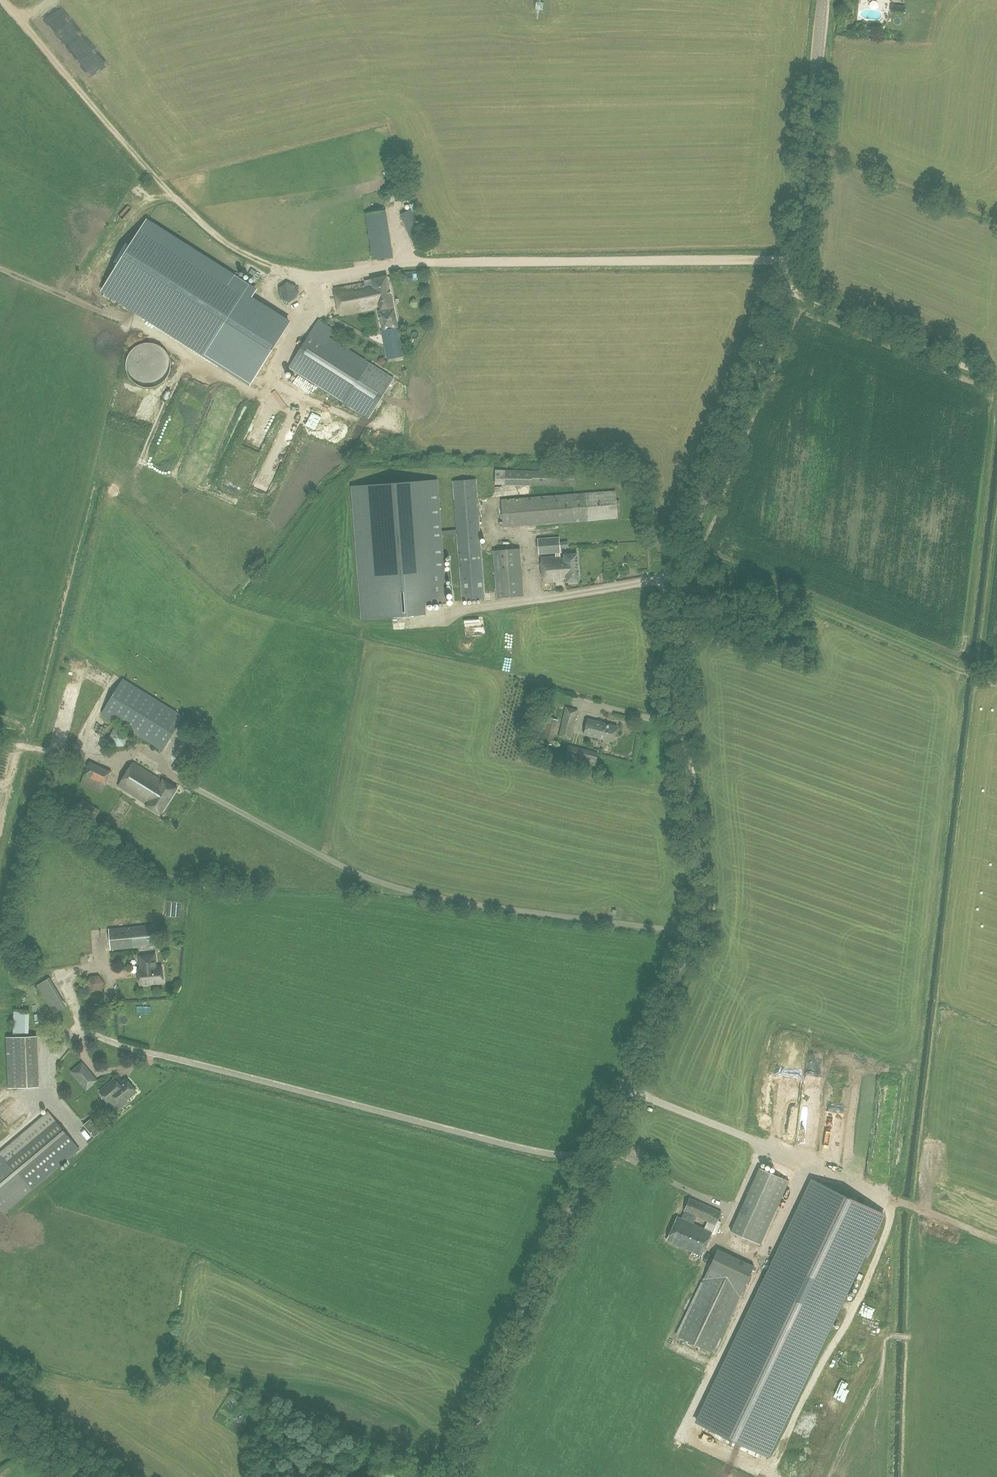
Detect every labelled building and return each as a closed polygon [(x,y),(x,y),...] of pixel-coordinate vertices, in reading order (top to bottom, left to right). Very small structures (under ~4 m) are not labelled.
[(392,198),(408,198),(408,188),(392,188),(392,198)] [(402,214),(410,233),(421,229),(412,209),(402,214)] [(251,299),(256,290),(147,221),(103,290),(251,383),(289,323),(251,299)] [(394,256),(392,241),(371,244),(374,259),(394,256)] [(366,280),(366,283),(335,289),(340,315),(379,308),(379,310),(395,307),(388,276),(366,280)] [(298,282),(282,283),(282,297),(298,297),(298,282)] [(398,327),(395,307),(379,310),(388,359),(404,357),(398,327)] [(395,378),(331,337),(335,330),(320,320),(289,367),(369,418),(395,378)] [(246,424),(255,426),(262,405),(253,402),(246,424)] [(497,481),(533,486),(534,478),(498,474),(497,481)] [(449,602),(444,535),(458,534),(463,599),(485,598),(476,478),(454,480),(458,529),(444,530),(444,529),(441,528),(438,489),(437,480),(437,479),(414,481),(351,486),(351,487),(362,620),(393,617),(426,614),(425,603),(449,602)] [(616,491),(586,493),(502,500),(504,522),(500,522),(501,527),(587,520),(619,518),(616,491)] [(556,557),(542,558),(544,582),(567,580),(567,582),(580,581),(578,553),(564,554),(564,556),(561,556),(561,548),(569,547),(568,541),(560,542),(560,537),(538,539),(539,553),(556,552),(556,557)] [(521,548),(494,550),(497,598),(524,596),(521,548)] [(473,638),(485,633),(482,626),(470,630),(473,638)] [(74,672),(82,674),(85,662),(77,659),(74,672)] [(71,690),(80,690),(81,679),(71,679),(71,690)] [(102,712),(163,750),(184,716),(123,679),(102,712)] [(571,739),(579,710),(567,707),(563,721),(559,736),(571,739)] [(555,735),(559,720),(543,716),(537,740),(552,744),(555,735)] [(585,734),(615,741),(618,726),(589,719),(585,734)] [(122,732),(115,733),(117,744),(124,743),(122,732)] [(186,776),(206,744),(194,736),(174,769),(186,776)] [(599,753),(569,745),(566,758),(595,766),(599,753)] [(112,772),(104,768),(90,762),(86,773),(81,784),(102,793),(106,785),(112,772)] [(162,781),(142,768),(133,762),(118,786),(147,804),(146,806),(160,814),(177,788),(163,779),(162,781)] [(157,946),(155,925),(109,928),(111,949),(157,946)] [(139,955),(140,969),(139,969),(140,984),(163,982),(162,967),(157,967),(155,954),(139,955)] [(87,985),(92,992),(101,991),(104,983),(98,976),(90,976),(87,985)] [(29,1008),(16,1008),(16,1029),(29,1029),(29,1008)] [(9,1088),(39,1087),(37,1036),(7,1037),(9,1088)] [(87,1090),(98,1081),(82,1062),(71,1071),(87,1090)] [(112,1082),(100,1091),(110,1103),(116,1098),(121,1104),(137,1091),(127,1079),(118,1086),(116,1086),(112,1082)] [(20,1102),(5,1115),(14,1126),(29,1113),(20,1102)] [(0,1153),(0,1207),(5,1213),(80,1149),(49,1112),(0,1153)] [(760,1244),(789,1180),(760,1167),(731,1231),(760,1244)] [(884,1213),(813,1180),(697,1422),(768,1456),(884,1213)] [(713,1232),(694,1224),(697,1217),(716,1225),(722,1212),(691,1198),(685,1210),(686,1211),(683,1218),(678,1216),(667,1240),(702,1255),(713,1232)] [(753,1268),(744,1263),(717,1251),(716,1254),(678,1334),(714,1351),(753,1268)]
